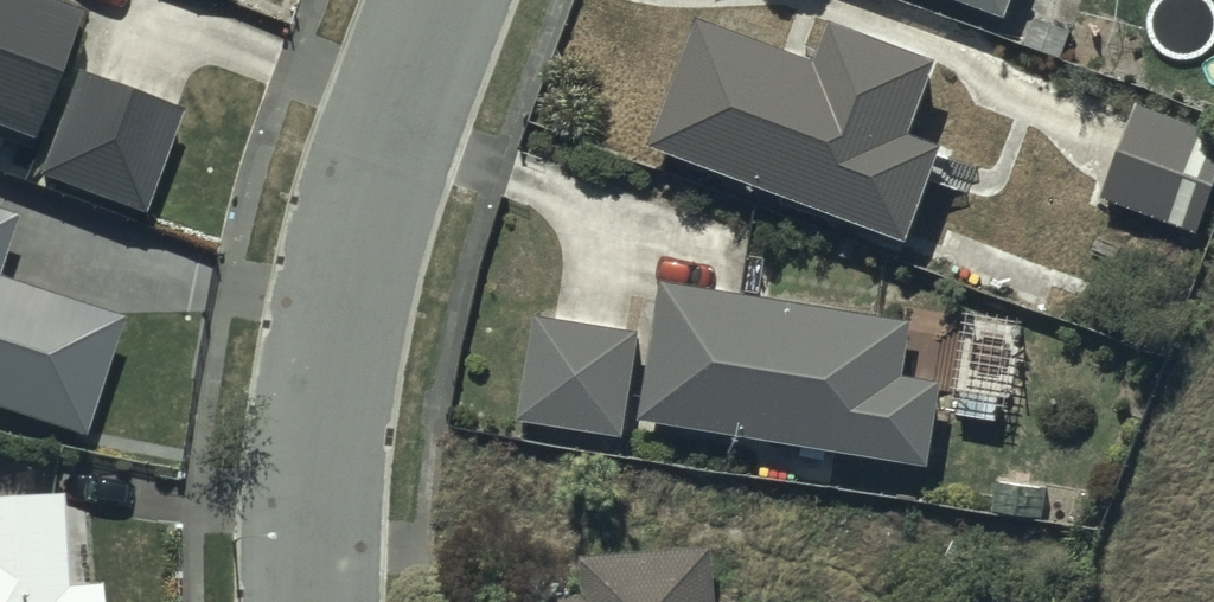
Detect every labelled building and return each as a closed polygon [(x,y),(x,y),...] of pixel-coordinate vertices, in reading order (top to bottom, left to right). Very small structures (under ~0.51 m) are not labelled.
[(35,154),(40,142),(54,147),(38,186),(141,227),(180,127),(93,92),(95,87),(61,74),(78,31),(1,0),(0,0),(0,141),(35,154)] [(1023,0),(919,0),(1011,34),(1023,0)] [(828,83),(706,37),(658,166),(913,261),(947,171),(915,159),(942,86),(841,48),(828,83)] [(1151,101),(1110,197),(1200,231),(1213,196),(1213,125),(1151,101)] [(0,227),(0,283),(18,233),(0,227)] [(77,454),(119,332),(0,293),(0,427),(77,454)] [(918,338),(663,299),(645,431),(934,476),(946,398),(910,392),(918,338)] [(642,347),(537,329),(520,428),(625,446),(642,347)] [(94,590),(62,591),(59,507),(0,509),(0,601),(95,601),(94,590)] [(719,560),(584,568),(586,601),(721,601),(719,560)]
